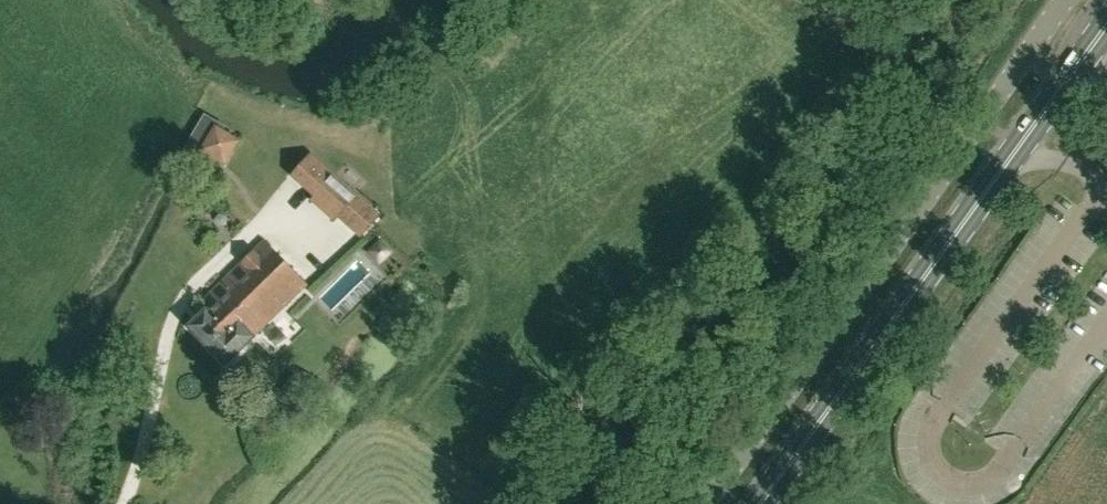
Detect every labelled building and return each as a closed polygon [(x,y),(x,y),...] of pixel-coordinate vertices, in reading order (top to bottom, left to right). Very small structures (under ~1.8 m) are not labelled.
[(199,151),(226,166),(240,139),(214,124),(199,151)] [(316,195),(317,196),(337,214),(339,216),(361,235),(378,216),(354,195),(334,177),(310,156),(293,175),(316,195)] [(253,337),(252,336),(304,285),(263,243),(207,297),(213,304),(190,325),(224,363),(253,337)] [(318,290),(334,311),(380,279),(365,258),(318,290)]
